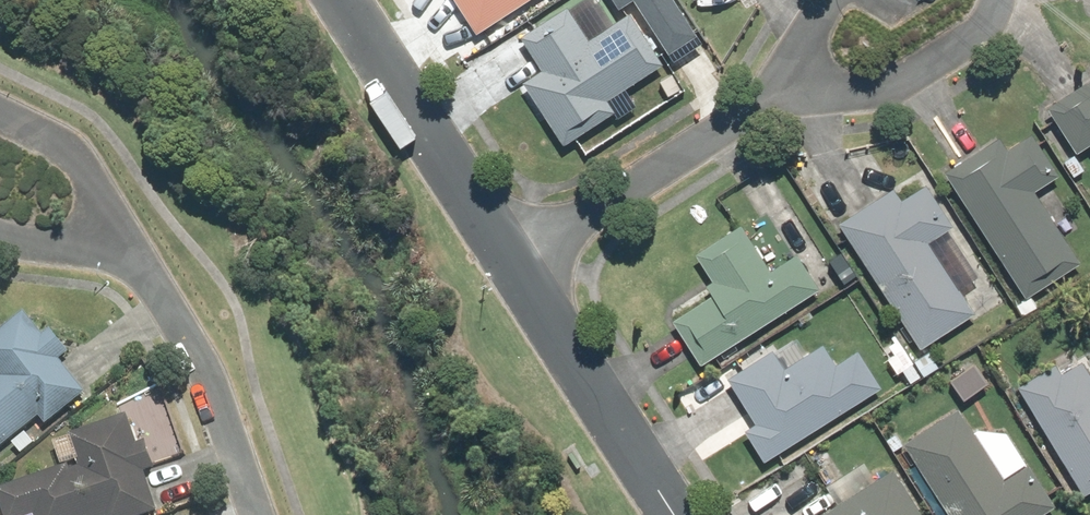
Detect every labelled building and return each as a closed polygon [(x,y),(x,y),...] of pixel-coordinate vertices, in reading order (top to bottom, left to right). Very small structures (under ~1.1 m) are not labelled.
[(470,37),(527,0),(445,0),(470,37)] [(516,85),(558,149),(610,114),(603,104),(658,68),(622,13),(583,39),(562,8),(516,39),(537,71),(516,85)] [(1041,110),(1071,157),(1084,149),(1089,159),(1089,79),(1041,110)] [(995,139),(940,174),(1020,303),(1078,267),(1031,193),(1055,178),(1029,136),(1003,152),(995,139)] [(888,191),(833,227),(916,353),(971,317),(925,246),(950,229),(922,186),(896,202),(888,191)] [(666,322),(695,368),(816,292),(793,254),(765,271),(737,227),(689,257),(712,293),(666,322)] [(47,419),(53,426),(95,393),(68,359),(78,352),(59,328),(50,335),(32,312),(0,337),(0,374),(3,377),(0,379),(0,455),(47,419)] [(740,434),(759,465),(877,390),(852,352),(831,365),(818,346),(779,371),(767,352),(722,381),(752,427),(740,434)] [(1012,389),(1078,498),(1089,491),(1089,388),(1075,364),(1056,375),(1050,366),(1012,389)] [(897,447),(942,514),(1040,514),(1051,508),(1003,435),(974,431),(969,434),(954,410),(897,447)] [(164,512),(152,475),(155,440),(145,444),(135,414),(77,434),(89,468),(72,473),(70,467),(2,490),(11,514),(155,514),(164,512)] [(819,514),(916,514),(888,471),(872,482),(860,463),(819,489),(831,508),(819,514)]
